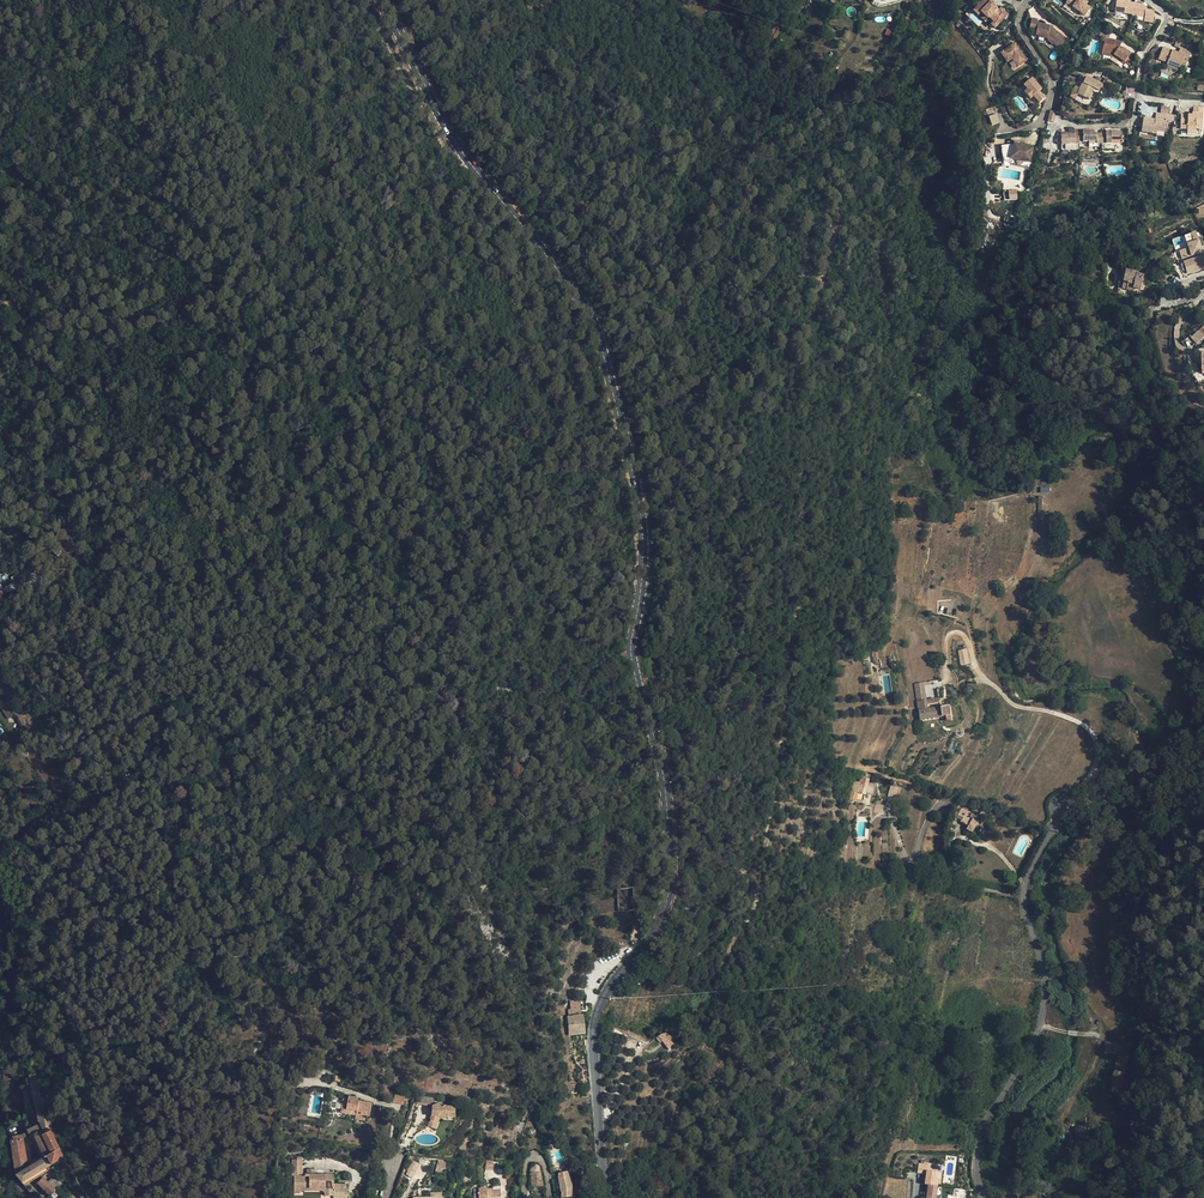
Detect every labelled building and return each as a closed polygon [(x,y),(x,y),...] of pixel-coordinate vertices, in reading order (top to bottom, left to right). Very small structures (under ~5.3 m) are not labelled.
[(972,14),(983,24),(986,20),(992,25),(990,27),(994,30),(1004,19),(1000,16),(1003,13),(999,9),(997,11),(988,4),(990,3),(986,0),(983,0),(972,14)] [(1066,3),(1072,7),(1080,13),(1085,16),(1090,9),(1078,0),(1068,0),(1066,3)] [(1117,9),(1134,12),(1136,0),(1134,0),(1119,0),(1117,9)] [(1144,2),(1136,0),(1134,12),(1133,13),(1146,16),(1146,20),(1154,22),(1156,14),(1148,12),(1149,8),(1149,6),(1144,5),(1144,2)] [(1033,17),(1030,28),(1036,29),(1039,18),(1033,17)] [(1039,22),(1036,34),(1048,37),(1060,48),(1067,39),(1051,25),(1039,22)] [(1119,47),(1120,46),(1121,41),(1108,39),(1105,38),(1102,53),(1113,55),(1124,63),(1131,54),(1122,47),(1120,48),(1119,47)] [(1018,43),(1004,54),(1008,60),(1013,56),(1016,59),(1022,67),(1031,60),(1018,43)] [(1178,53),(1175,52),(1175,53),(1172,52),(1173,51),(1163,47),(1158,59),(1167,62),(1166,66),(1179,71),(1181,65),(1183,60),(1187,61),(1191,52),(1180,47),(1178,53)] [(1124,63),(1113,55),(1102,53),(1102,55),(1112,57),(1110,60),(1115,63),(1117,60),(1123,64),(1124,63)] [(1030,99),(1034,96),(1039,103),(1046,97),(1040,90),(1042,88),(1032,76),(1023,84),(1027,88),(1024,91),(1030,99)] [(1100,87),(1102,84),(1086,76),(1081,88),(1078,94),(1089,100),(1094,88),(1099,90),(1100,87)] [(1102,84),(1100,87),(1107,90),(1111,81),(1105,78),(1102,84)] [(1070,97),(1075,100),(1078,94),(1081,88),(1075,86),(1070,97)] [(1194,114),(1193,113),(1193,115),(1189,115),(1181,115),(1180,128),(1187,128),(1187,134),(1195,134),(1196,128),(1202,128),(1203,108),(1194,107),(1194,114)] [(1056,112),(1050,111),(1047,121),(1053,123),(1056,112)] [(1155,119),(1154,121),(1152,121),(1152,119),(1144,118),(1142,132),(1152,133),(1152,131),(1164,133),(1166,114),(1156,113),(1155,119)] [(1082,130),(1083,142),(1089,141),(1089,146),(1097,146),(1097,143),(1102,143),(1102,149),(1114,149),(1114,143),(1122,142),(1122,131),(1111,132),(1111,130),(1106,130),(1106,132),(1097,133),(1094,133),(1094,130),(1082,130)] [(1079,144),(1079,134),(1075,134),(1075,133),(1069,133),(1069,134),(1069,136),(1066,136),(1066,134),(1061,134),(1061,145),(1079,144)] [(1013,144),(998,147),(1002,163),(1009,162),(1009,159),(1028,164),(1032,148),(1013,144)] [(1017,192),(1009,193),(1009,202),(1017,201),(1017,192)] [(1182,260),(1203,251),(1203,250),(1196,230),(1184,235),(1188,246),(1178,250),(1182,260)] [(1183,261),(1188,275),(1203,269),(1203,256),(1203,253),(1183,261)] [(1126,270),(1123,282),(1126,283),(1126,284),(1127,285),(1126,289),(1144,292),(1148,277),(1136,274),(1136,272),(1126,270)] [(1203,337),(1202,336),(1198,331),(1191,338),(1196,344),(1203,337)] [(56,539),(69,541),(70,530),(57,529),(56,539)] [(57,557),(62,552),(60,551),(58,549),(57,547),(52,552),(57,557)] [(967,648),(958,650),(961,665),(970,663),(967,648)] [(918,694),(927,693),(925,666),(916,667),(918,694)] [(918,694),(920,710),(945,707),(943,692),(927,693),(918,694)] [(13,716),(7,706),(2,709),(8,719),(13,716)] [(920,710),(919,710),(920,719),(946,715),(946,720),(951,720),(950,714),(950,710),(949,706),(945,707),(920,710)] [(868,779),(861,777),(859,782),(853,781),(851,791),(849,797),(855,798),(857,793),(865,794),(868,779)] [(901,788),(891,785),(888,796),(898,799),(901,788)] [(958,814),(964,817),(961,821),(969,825),(967,828),(973,832),(979,821),(978,821),(980,818),(967,811),(971,805),(965,802),(958,814)] [(884,805),(875,804),(874,812),(883,814),(884,805)] [(581,1015),(580,1000),(570,1001),(571,1009),(567,1010),(567,1016),(581,1015)] [(584,1033),(583,1015),(581,1015),(567,1016),(569,1035),(584,1033)] [(660,1034),(665,1048),(673,1045),(668,1031),(660,1034)] [(4,1080),(12,1079),(10,1069),(2,1071),(4,1080)] [(50,1123),(41,1073),(29,1075),(38,1122),(39,1124),(27,1130),(41,1160),(59,1150),(50,1131),(51,1131),(50,1123)] [(403,1105),(405,1097),(395,1094),(393,1102),(403,1105)] [(372,1104),(354,1100),(355,1097),(348,1096),(348,1099),(343,1099),(341,1112),(355,1115),(355,1119),(364,1120),(365,1116),(369,1116),(372,1104)] [(335,1111),(338,1099),(331,1098),(328,1110),(335,1111)] [(447,1117),(454,1117),(454,1107),(442,1106),(442,1104),(431,1103),(431,1116),(440,1117),(447,1117)] [(431,1116),(427,1126),(436,1129),(439,1119),(440,1117),(431,1116)] [(38,1122),(25,1127),(27,1130),(39,1124),(38,1122)] [(29,1135),(27,1131),(24,1134),(22,1135),(8,1138),(9,1139),(9,1141),(23,1139),(29,1135)] [(1076,1139),(1088,1140),(1089,1133),(1077,1132),(1076,1139)] [(28,1168),(23,1139),(9,1141),(15,1176),(28,1168)] [(63,1158),(59,1150),(41,1160),(28,1168),(15,1176),(18,1180),(21,1183),(63,1158)] [(21,1183),(23,1186),(64,1161),(63,1158),(21,1183)] [(292,1160),(292,1174),(294,1174),(294,1192),(300,1192),(301,1192),(301,1191),(301,1190),(302,1188),(323,1188),(323,1190),(324,1192),(324,1196),(333,1196),(333,1197),(347,1197),(347,1188),(344,1188),(344,1185),(344,1184),(333,1184),(333,1174),(315,1174),(309,1174),(302,1174),(302,1160),(297,1160),(292,1160)] [(447,1162),(438,1160),(437,1166),(435,1171),(440,1173),(441,1168),(445,1169),(447,1162)] [(415,1165),(410,1170),(415,1175),(423,1166),(415,1165)] [(531,1172),(532,1182),(543,1182),(542,1178),(542,1173),(541,1170),(539,1166),(538,1166),(537,1165),(536,1165),(535,1166),(534,1166),(533,1167),(531,1172)] [(935,1172),(926,1171),(924,1184),(927,1185),(936,1186),(938,1176),(934,1176),(935,1172)] [(567,1172),(558,1174),(562,1197),(566,1197),(571,1197),(572,1187),(567,1172)] [(43,1177),(38,1182),(50,1196),(56,1190),(43,1177)] [(936,1186),(927,1185),(925,1197),(935,1197),(936,1186)] [(474,1189),(474,1197),(501,1197),(501,1186),(494,1186),(493,1186),(493,1187),(493,1188),(493,1190),(488,1190),(488,1189),(474,1189)]
